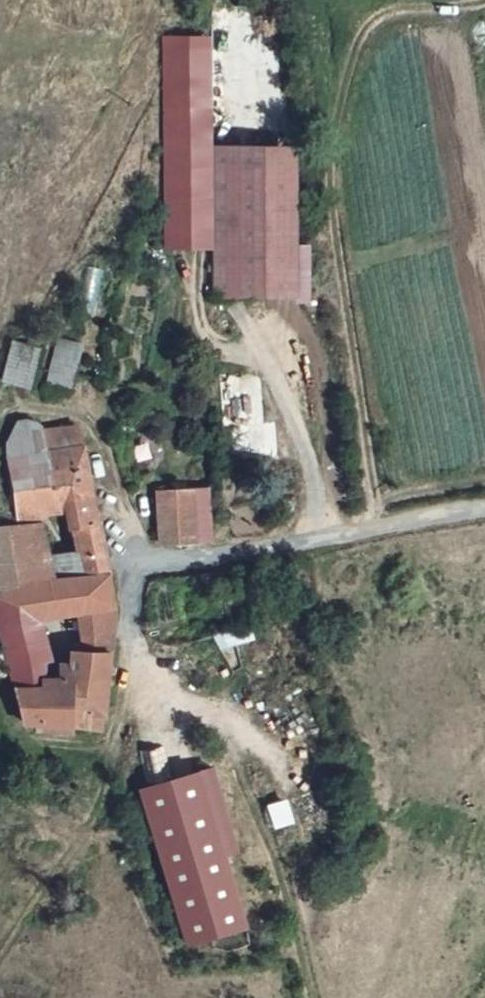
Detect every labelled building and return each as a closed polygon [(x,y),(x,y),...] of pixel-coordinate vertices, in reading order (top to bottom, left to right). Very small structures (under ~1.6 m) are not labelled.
[(224,143),(214,36),(166,40),(190,251),(235,244),(224,143)] [(308,137),(224,143),(235,244),(240,293),(324,284),(308,137)] [(54,385),(45,344),(22,348),(28,390),(54,385)] [(12,392),(7,357),(0,358),(0,394),(12,392)] [(49,431),(66,427),(68,414),(51,416),(49,431)] [(38,622),(78,618),(121,613),(158,610),(118,440),(113,440),(109,419),(91,422),(95,444),(62,452),(45,456),(42,456),(53,520),(74,516),(72,506),(106,501),(128,576),(84,580),(44,584),(33,585),(38,622)] [(95,444),(91,422),(66,427),(62,452),(95,444)] [(45,456),(62,452),(66,427),(49,431),(45,456)] [(38,433),(42,456),(45,456),(49,431),(38,433)] [(248,524),(243,481),(191,487),(198,540),(235,536),(235,530),(234,526),(248,524)] [(53,520),(37,522),(44,584),(84,580),(74,516),(53,520)] [(23,525),(32,578),(33,585),(44,584),(37,522),(23,525)] [(59,734),(111,733),(102,680),(89,681),(78,618),(38,622),(59,734)] [(216,647),(252,637),(248,622),(212,631),(216,647)] [(102,680),(111,733),(144,733),(155,656),(127,657),(117,658),(117,666),(103,667),(102,680)] [(263,802),(271,826),(290,820),(282,796),(263,802)] [(194,847),(222,943),(281,926),(254,830),(194,847)]
